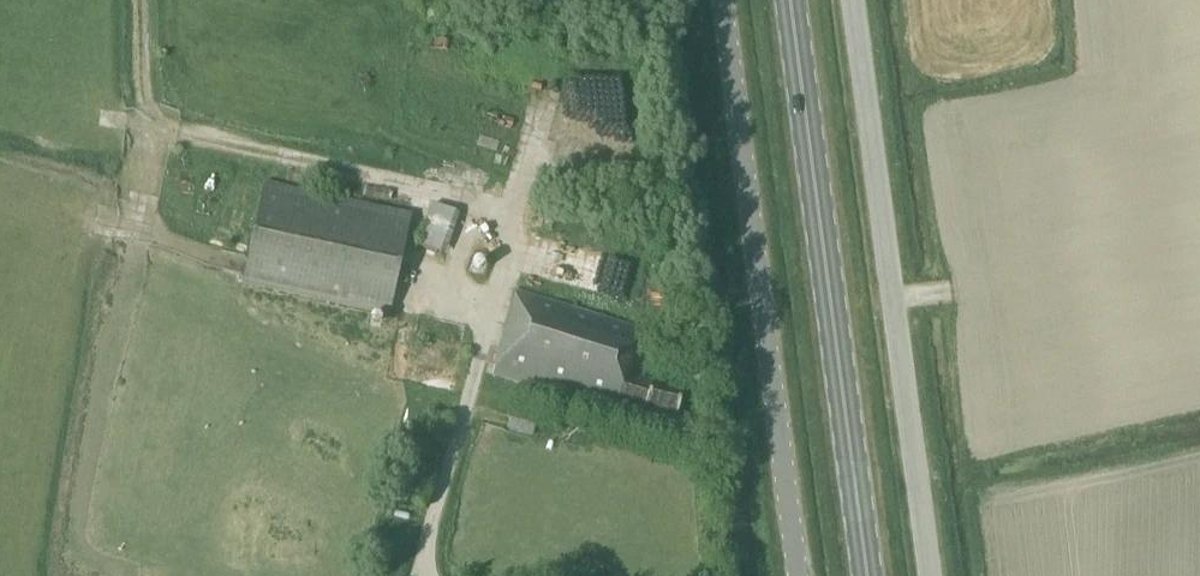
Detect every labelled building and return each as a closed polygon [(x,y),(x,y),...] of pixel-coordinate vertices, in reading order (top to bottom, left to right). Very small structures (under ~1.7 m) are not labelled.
[(389,315),(411,214),(264,181),(242,283),(389,315)] [(460,214),(432,205),(419,247),(446,256),(460,214)] [(673,423),(682,391),(638,379),(650,336),(515,296),(490,380),(627,420),(629,410),(673,423)] [(527,405),(516,402),(513,411),(512,410),(506,430),(533,438),(538,418),(524,414),(527,405)]
